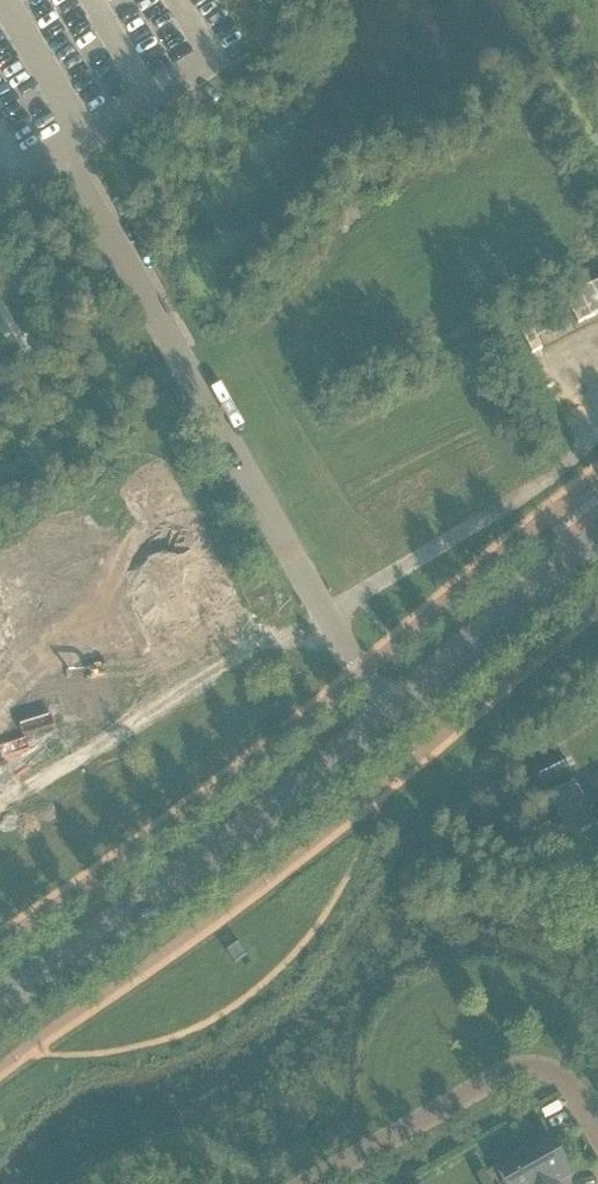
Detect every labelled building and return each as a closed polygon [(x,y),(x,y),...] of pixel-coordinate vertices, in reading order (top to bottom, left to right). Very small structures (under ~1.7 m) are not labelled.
[(579,791),(561,756),(535,769),(570,836),(595,823),(597,829),(597,797),(585,804),(579,791)] [(238,942),(226,951),(235,963),(247,954),(238,942)] [(569,1175),(548,1139),(497,1168),(506,1183),(557,1183),(556,1182),(569,1175)]
